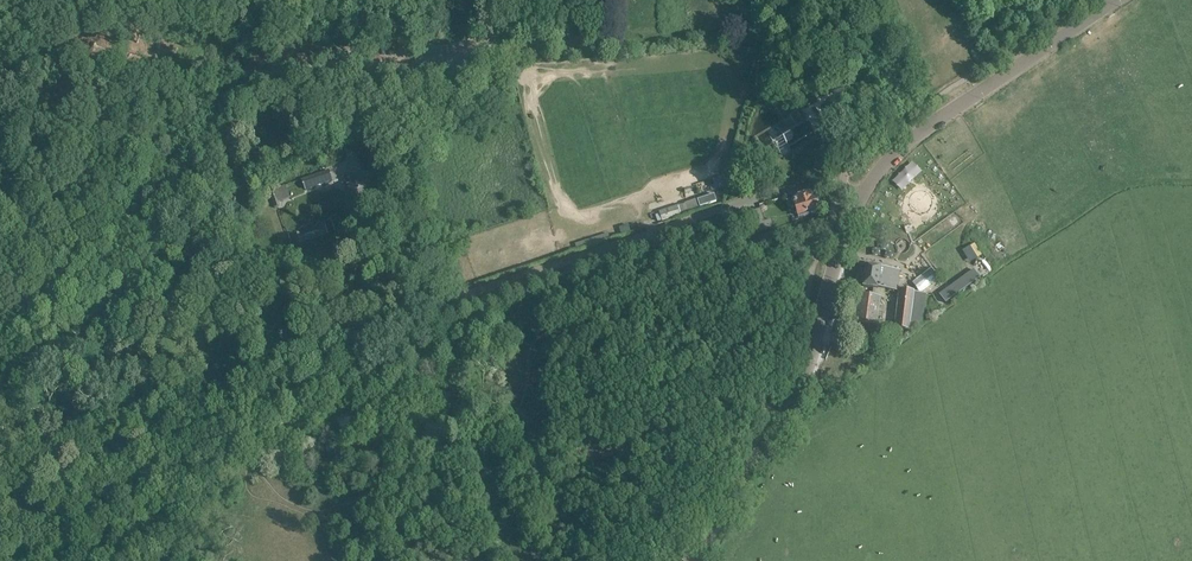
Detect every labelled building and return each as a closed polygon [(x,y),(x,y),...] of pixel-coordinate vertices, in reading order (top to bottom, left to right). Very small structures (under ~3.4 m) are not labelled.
[(804,114),(778,130),(787,147),(814,131),(804,114)] [(892,183),(899,188),(911,169),(905,165),(892,183)] [(330,168),(302,178),(305,189),(334,179),(330,168)] [(353,203),(373,196),(367,179),(354,184),(351,174),(344,177),(353,203)] [(723,175),(710,179),(713,189),(726,185),(723,175)] [(279,202),(290,198),(284,184),(268,189),(274,208),(280,206),(279,202)] [(812,193),(786,201),(792,218),(817,210),(812,193)] [(715,197),(701,202),(703,206),(717,202),(715,197)] [(676,206),(659,212),(662,220),(679,215),(676,206)] [(753,235),(774,229),(771,220),(765,222),(761,209),(754,211),(756,220),(750,222),(753,235)] [(335,232),(335,230),(332,222),(325,224),(328,234),(335,232)] [(321,237),(320,228),(298,231),(299,239),(321,237)] [(880,268),(867,266),(864,287),(877,288),(887,289),(887,288),(894,289),(897,270),(880,268)] [(939,295),(945,303),(980,278),(974,270),(939,295)] [(927,275),(917,286),(923,292),(934,281),(927,275)] [(926,293),(900,290),(895,327),(908,329),(909,323),(917,324),(922,319),(926,293)] [(880,298),(859,295),(856,319),(854,319),(853,331),(877,334),(878,322),(877,322),(877,317),(880,317),(881,313),(878,313),(880,298)]
